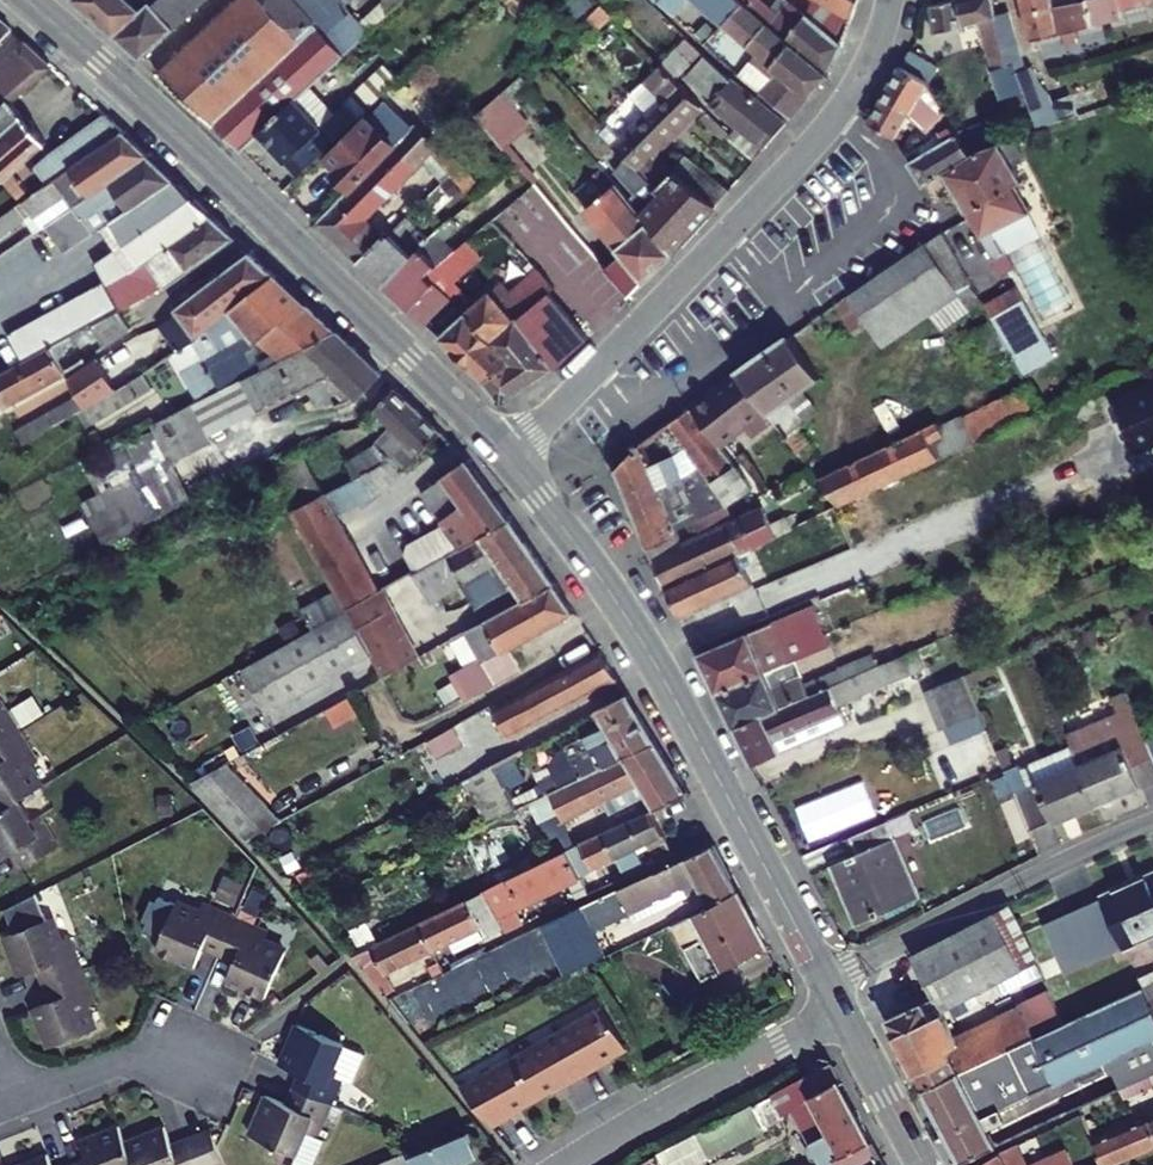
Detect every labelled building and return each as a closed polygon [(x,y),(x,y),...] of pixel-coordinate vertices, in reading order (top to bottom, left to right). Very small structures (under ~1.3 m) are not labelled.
[(121,32),(155,0),(85,0),(121,32)] [(148,55),(206,0),(155,0),(121,32),(148,55)] [(377,18),(360,0),(337,22),(315,43),(273,0),(237,0),(162,68),(243,146),(265,125),(335,59),(377,18)] [(313,0),(273,0),(315,43),(337,22),(313,0)] [(337,22),(360,0),(359,0),(313,0),(337,22)] [(708,19),(724,0),(687,0),(708,19)] [(754,61),(757,58),(774,40),(728,0),(724,0),(708,19),(754,61)] [(811,7),(843,26),(855,0),(800,0),(811,7)] [(990,0),(950,0),(927,5),(934,31),(978,22),(992,70),(1008,66),(993,14),(990,0)] [(1055,5),(1054,0),(1022,0),(1025,12),(1055,5)] [(1055,5),(1025,12),(1031,35),(1123,13),(1121,7),(1144,0),(1073,0),(1055,5)] [(843,26),(811,7),(803,23),(834,46),(843,26)] [(26,32),(0,10),(0,60),(26,32)] [(1022,67),(1008,11),(993,14),(1008,66),(1011,65),(1013,71),(1022,67)] [(760,106),(779,121),(818,81),(774,40),(757,58),(783,81),(760,106)] [(8,175),(53,138),(20,100),(36,88),(33,84),(58,61),(41,46),(17,68),(22,74),(0,93),(0,166),(8,175)] [(700,103),(696,108),(750,155),(774,127),(716,83),(682,51),(674,61),(681,69),(673,79),(700,103)] [(948,73),(919,53),(907,70),(935,92),(948,73)] [(329,93),(349,74),(335,59),(265,125),(308,168),(355,124),(329,93)] [(907,70),(870,126),(895,144),(916,114),(929,136),(931,136),(933,141),(954,128),(935,92),(907,70)] [(484,137),(507,118),(540,156),(560,138),(508,81),(467,117),(484,137)] [(675,158),(661,173),(644,159),(690,109),(666,85),(600,153),(640,190),(645,195),(663,175),(704,212),(717,195),(675,158)] [(351,186),(414,122),(389,98),(332,155),(340,163),(335,169),(351,186)] [(442,141),(417,118),(414,122),(351,186),(318,220),(361,259),(388,233),(371,217),(442,141)] [(72,169),(91,195),(102,187),(156,151),(130,128),(72,169)] [(931,186),(972,161),(954,128),(933,141),(917,152),(921,158),(909,167),(922,190),(931,186)] [(576,205),(634,277),(659,255),(628,216),(560,138),(540,156),(578,201),(576,205)] [(987,157),(975,167),(972,161),(931,186),(950,218),(960,212),(979,243),(1021,220),(1028,230),(1048,218),(1037,199),(1022,208),(1009,186),(1018,182),(1007,164),(1018,158),(1011,147),(987,157)] [(112,201),(126,193),(138,209),(184,177),(156,151),(102,187),(112,201)] [(592,161),(632,199),(640,190),(600,153),(592,161)] [(659,255),(692,225),(704,212),(663,175),(645,195),(650,198),(628,216),(659,255)] [(143,276),(108,296),(116,311),(118,310),(167,282),(155,264),(160,260),(220,213),(184,177),(138,209),(108,229),(143,276)] [(495,216),(515,238),(556,201),(536,179),(495,216)] [(56,195),(50,185),(35,195),(43,204),(56,195)] [(68,200),(19,234),(24,241),(74,207),(68,200)] [(184,277),(243,236),(220,213),(160,260),(171,275),(179,271),(184,277)] [(1028,230),(1021,220),(979,243),(988,256),(1028,230)] [(412,242),(399,228),(388,233),(361,259),(388,285),(428,245),(433,240),(424,231),(412,242)] [(1031,238),(999,257),(1039,323),(1071,304),(1031,238)] [(942,239),(849,300),(882,348),(974,287),(942,239)] [(21,243),(10,250),(29,282),(40,275),(21,243)] [(423,264),(434,252),(428,245),(388,285),(406,302),(433,274),(423,264)] [(542,270),(549,265),(533,246),(526,252),(542,270)] [(597,251),(580,265),(608,298),(625,284),(597,251)] [(168,334),(178,353),(238,315),(284,276),(262,255),(188,310),(192,318),(168,334)] [(429,323),(455,296),(433,274),(406,302),(429,323)] [(179,395),(185,392),(193,408),(247,381),(266,372),(252,353),(272,337),(267,331),(283,321),(288,326),(313,305),(284,276),(238,315),(257,337),(174,389),(179,395)] [(536,276),(506,303),(492,289),(439,333),(484,375),(508,359),(509,357),(495,340),(540,300),(549,292),(536,276)] [(47,317),(39,323),(51,348),(75,334),(92,324),(78,299),(61,310),(47,288),(35,296),(47,317)] [(1024,373),(1056,353),(1017,291),(986,311),(1024,373)] [(557,365),(576,343),(540,300),(495,340),(509,357),(508,359),(484,375),(499,397),(503,398),(509,399),(513,397),(557,365)] [(293,358),(341,333),(313,305),(288,326),(283,321),(267,331),(272,337),(293,358)] [(105,346),(129,328),(118,310),(116,311),(92,324),(105,346)] [(792,393),(823,371),(794,332),(742,369),(780,421),(805,455),(817,447),(802,427),(812,420),(792,393)] [(366,394),(387,376),(341,333),(293,358),(266,372),(247,381),(257,398),(252,401),(257,410),(282,398),(328,374),(329,376),(341,378),(346,375),(366,394)] [(86,356),(75,334),(51,348),(64,369),(86,356)] [(64,369),(51,348),(0,377),(0,406),(64,369)] [(105,366),(100,354),(66,373),(72,384),(105,366)] [(118,390),(105,366),(72,384),(79,396),(87,410),(118,390)] [(747,422),(758,437),(780,421),(742,369),(695,402),(722,440),(747,422)] [(1045,411),(1033,386),(938,433),(943,442),(949,439),(957,455),(1045,411)] [(402,470),(446,430),(401,389),(379,408),(397,425),(359,458),(367,474),(392,460),(402,470)] [(79,396),(17,437),(25,451),(87,410),(79,396)] [(306,446),(282,398),(257,410),(281,460),(306,446)] [(730,500),(753,479),(722,440),(695,402),(673,418),(713,474),(666,496),(654,465),(671,451),(659,433),(655,430),(620,468),(653,544),(682,532),(678,524),(730,500)] [(938,433),(934,424),(858,462),(876,495),(957,455),(949,439),(943,442),(938,433)] [(331,494),(306,446),(281,460),(305,508),(331,494)] [(469,457),(442,477),(444,479),(422,495),(445,526),(409,545),(406,555),(416,574),(513,521),(469,457)] [(367,474),(374,486),(402,470),(392,460),(367,474)] [(876,495),(858,462),(834,473),(853,506),(876,495)] [(817,481),(838,510),(841,512),(853,506),(834,473),(817,481)] [(737,508),(763,493),(753,479),(730,500),(737,508)] [(299,511),(351,609),(354,607),(382,592),(331,494),(305,508),(299,511)] [(774,519),(766,501),(733,516),(746,546),(791,525),(786,513),(774,519)] [(715,515),(719,523),(656,552),(670,582),(741,549),(746,546),(733,516),(729,508),(715,515)] [(556,582),(513,521),(416,574),(415,575),(430,604),(464,585),(484,623),(556,582)] [(685,614),(756,579),(741,549),(670,582),(685,614)] [(484,623),(456,639),(471,667),(485,659),(497,681),(520,668),(509,647),(576,611),(556,582),(484,623)] [(397,611),(385,590),(382,592),(354,607),(378,649),(392,674),(427,655),(401,608),(397,611)] [(827,608),(821,595),(779,613),(785,626),(827,608)] [(378,649),(354,607),(351,609),(248,665),(271,707),(378,649)] [(723,688),(775,663),(757,625),(704,649),(723,688)] [(811,667),(783,679),(775,663),(723,688),(741,721),(859,671),(892,657),(885,643),(815,673),(811,667)] [(476,712),(494,744),(618,676),(600,644),(476,712)] [(831,703),(866,688),(859,671),(741,721),(762,760),(796,745),(789,730),(834,713),(831,703)] [(976,672),(937,688),(954,728),(993,712),(976,672)] [(1092,756),(1110,796),(1152,778),(1152,720),(1138,684),(1125,689),(1132,707),(1081,729),(1092,756)] [(522,752),(470,781),(492,825),(533,805),(659,742),(631,695),(599,712),(610,731),(565,754),(572,769),(541,785),(522,752)] [(15,741),(0,714),(0,750),(15,741)] [(5,816),(34,799),(24,780),(34,774),(15,741),(0,750),(0,819),(5,816)] [(686,790),(659,742),(533,805),(546,831),(644,783),(655,805),(686,790)] [(1110,796),(1092,756),(1026,784),(1043,823),(1110,796)] [(232,763),(197,783),(248,834),(283,815),(232,763)] [(670,851),(650,809),(610,828),(622,851),(651,837),(662,856),(670,851)] [(16,833),(5,816),(0,819),(0,866),(5,863),(14,879),(46,860),(27,827),(16,833)] [(860,886),(873,918),(936,892),(904,816),(867,831),(875,849),(869,851),(857,857),(868,883),(860,886)] [(605,831),(601,827),(566,844),(581,874),(589,890),(607,881),(598,863),(622,851),(610,828),(605,831)] [(875,849),(867,831),(862,833),(869,851),(875,849)] [(643,898),(692,876),(707,902),(737,886),(713,840),(632,879),(643,898)] [(581,874),(566,844),(485,886),(501,915),(581,874)] [(868,883),(857,857),(849,860),(860,886),(868,883)] [(1107,880),(1129,930),(1152,919),(1152,859),(1107,880)] [(0,866),(0,873),(6,884),(14,879),(5,863),(0,866)] [(222,873),(213,896),(235,905),(244,882),(222,873)] [(1129,930),(1107,880),(1049,905),(1072,955),(1129,930)] [(501,915),(485,886),(417,920),(434,951),(501,915)] [(707,902),(662,925),(691,976),(765,939),(737,886),(707,902)] [(1048,943),(1020,891),(922,944),(945,985),(948,984),(953,994),(1048,943)] [(196,916),(177,907),(157,952),(194,969),(201,955),(204,946),(221,954),(236,920),(201,905),(196,916)] [(648,910),(607,931),(615,949),(657,927),(648,910)] [(266,947),(271,936),(236,920),(221,954),(237,962),(233,970),(227,984),(264,1000),(284,956),(266,947)] [(361,948),(400,992),(406,990),(395,971),(434,951),(417,920),(361,948)] [(55,943),(48,924),(2,942),(17,980),(40,971),(46,988),(81,974),(67,939),(55,943)] [(765,939),(691,976),(703,997),(777,963),(765,939)] [(204,946),(201,955),(217,962),(221,954),(204,946)] [(221,954),(217,962),(233,970),(237,962),(221,954)] [(83,1015),(95,1010),(81,974),(46,988),(52,1005),(30,1013),(44,1051),(90,1034),(83,1015)] [(1152,1069),(1152,981),(1151,976),(1047,1025),(935,1080),(972,1151),(1009,1134),(1002,1119),(1007,1116),(1004,1109),(1121,1055),(1132,1079),(1152,1069)] [(194,1010),(207,1016),(220,988),(207,982),(194,1010)] [(969,1026),(953,994),(948,984),(945,985),(900,1007),(935,1080),(1047,1025),(1032,995),(969,1026)] [(599,1059),(628,1045),(608,1002),(459,1072),(489,1114),(508,1105),(507,1103),(563,1076),(565,1078),(600,1062),(599,1059)] [(296,1074),(304,1078),(298,1093),(332,1108),(347,1073),(335,1068),(343,1049),(298,1030),(282,1068),(296,1074)] [(816,1164),(829,1164),(864,1148),(822,1069),(688,1144),(700,1164),(703,1164),(761,1133),(760,1131),(766,1132),(779,1126),(783,1120),(780,1113),(787,1110),(806,1147),(801,1150),(799,1154),(805,1164),(814,1164),(816,1164)] [(304,1078),(296,1074),(289,1090),(298,1093),(304,1078)] [(298,1093),(289,1090),(282,1107),(291,1110),(298,1093)] [(282,1107),(268,1101),(253,1139),(298,1157),(306,1139),(317,1143),(332,1108),(298,1093),(291,1110),(282,1107)] [(1101,1125),(1115,1156),(1152,1140),(1152,1103),(1101,1125)] [(155,1133),(116,1148),(123,1164),(212,1164),(203,1142),(165,1157),(162,1149),(155,1133)] [(203,1142),(200,1134),(162,1149),(165,1157),(203,1142)] [(116,1148),(112,1136),(73,1151),(79,1164),(123,1164),(116,1148)] [(467,1164),(465,1160),(469,1157),(465,1147),(460,1147),(457,1142),(403,1164),(466,1164),(467,1164)] [(688,1144),(653,1164),(654,1164),(700,1164),(688,1144)] [(1016,1154),(1011,1144),(978,1159),(980,1164),(1039,1164),(1031,1147),(1016,1154)] [(864,1148),(829,1164),(873,1164),(864,1148)] [(1084,1150),(1050,1164),(1091,1164),(1084,1150)]
